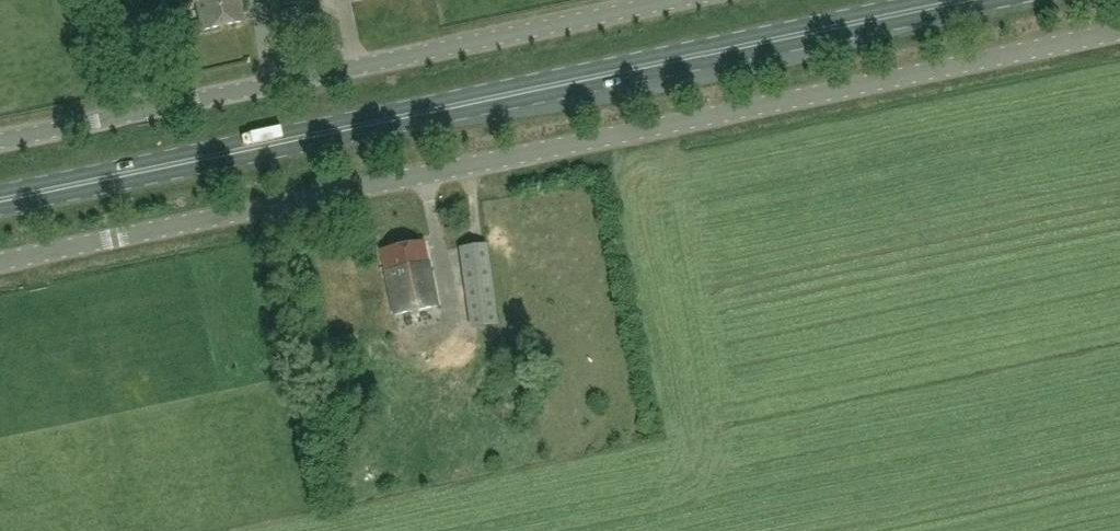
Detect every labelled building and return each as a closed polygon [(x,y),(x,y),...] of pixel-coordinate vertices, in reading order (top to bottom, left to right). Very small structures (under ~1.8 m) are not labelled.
[(186,5),(196,3),(202,30),(244,21),(239,0),(185,0),(186,5)] [(424,241),(381,249),(394,314),(437,306),(424,241)] [(486,244),(463,247),(474,327),(497,324),(486,244)]
